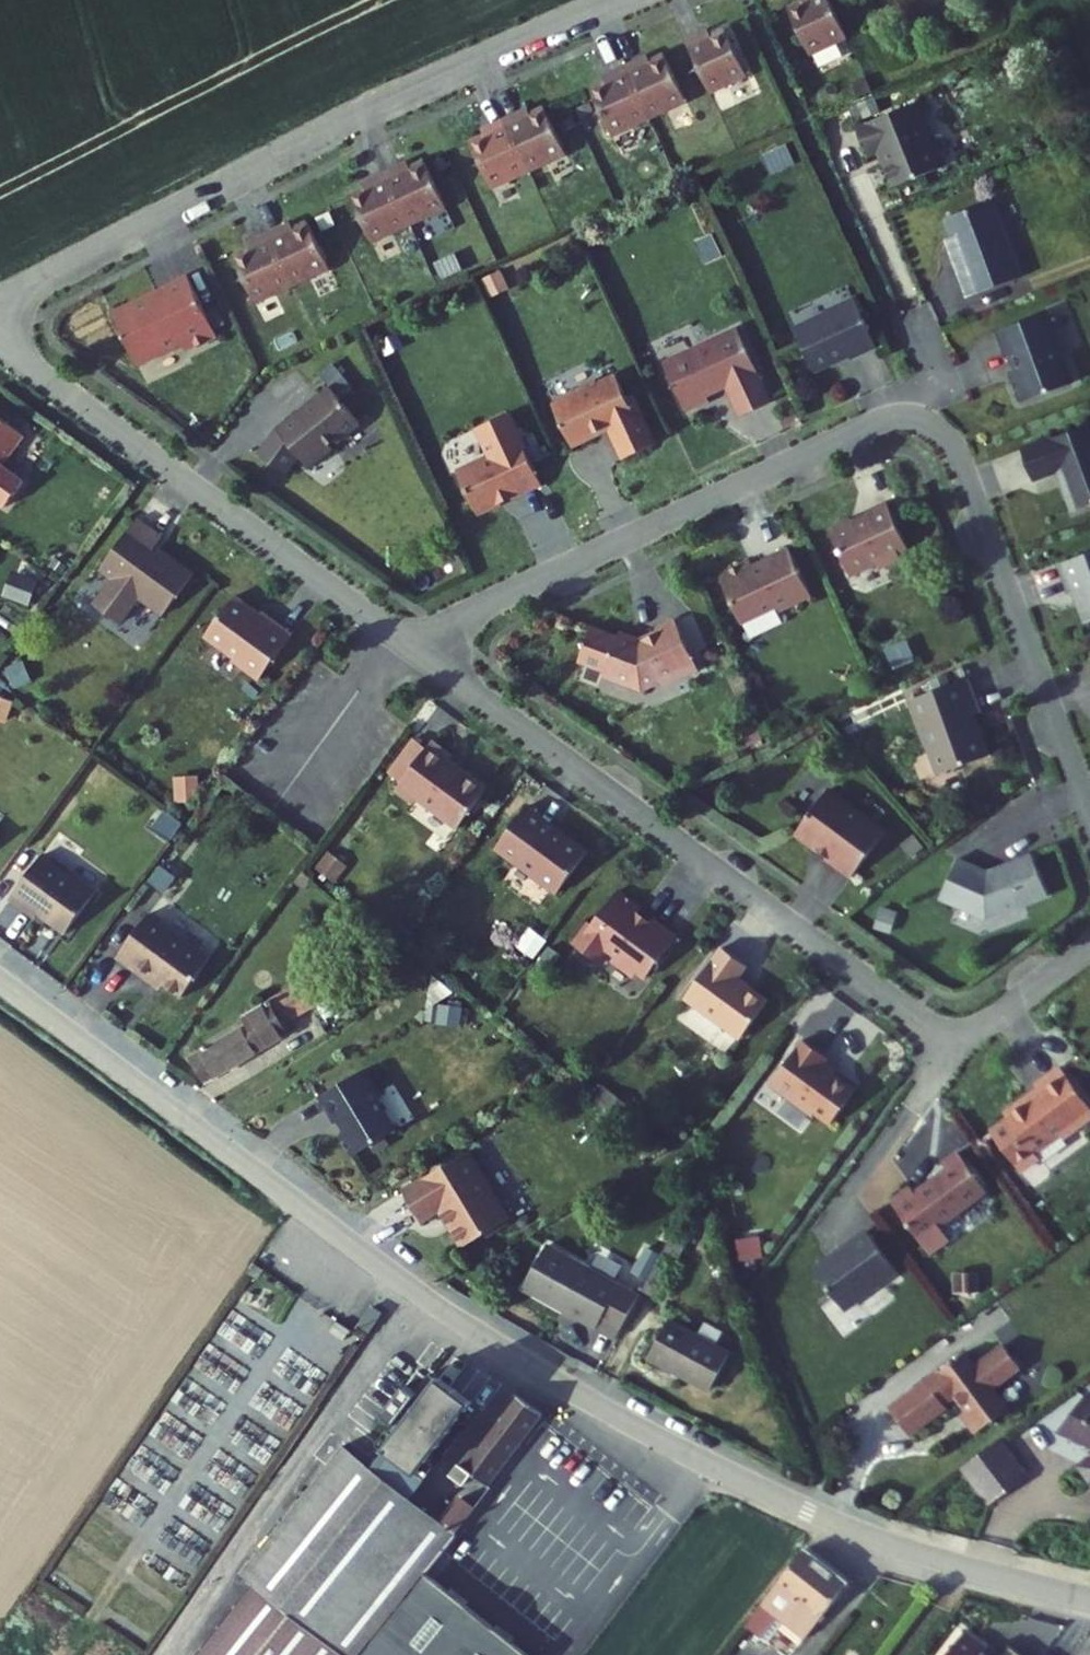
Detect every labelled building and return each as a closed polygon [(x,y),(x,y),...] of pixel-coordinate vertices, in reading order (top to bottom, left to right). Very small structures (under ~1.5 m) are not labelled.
[(823,0),(799,0),(781,8),(802,54),(840,37),(823,0)] [(695,33),(678,40),(702,91),(739,74),(718,28),(697,38),(695,33)] [(634,59),(618,66),(642,117),(679,100),(658,54),(637,64),(634,59)] [(642,117),(618,66),(602,74),(604,79),(583,89),(604,134),(642,117)] [(910,104),(850,127),(861,157),(871,152),(885,188),(936,167),(910,104)] [(514,112),(498,119),(521,170),(558,153),(537,107),(516,117),(514,112)] [(521,170),(498,119),(482,127),(484,131),(463,141),(484,187),(521,170)] [(767,172),(793,163),(786,143),(760,152),(767,172)] [(394,166),(378,173),(401,224),(439,206),(418,161),(396,171),(394,166)] [(401,224),(378,173),(362,180),(364,185),(343,195),(364,241),(401,224)] [(990,200),(941,217),(959,267),(954,269),(964,296),(1018,276),(990,200)] [(277,226),(261,233),(285,284),(322,266),(301,221),(280,231),(277,226)] [(285,284),(261,233),(245,241),(247,246),(226,256),(247,301),(285,284)] [(209,336),(181,274),(156,285),(158,288),(106,312),(129,363),(174,342),(178,350),(209,336)] [(873,352),(848,298),(821,310),(819,316),(789,330),(810,376),(833,365),(832,363),(843,357),(844,360),(850,362),(873,352)] [(1065,300),(1046,307),(1056,334),(1074,328),(1065,300)] [(1041,313),(993,330),(1007,369),(1001,371),(1013,402),(1063,384),(1052,354),(1055,353),(1041,313)] [(730,328),(656,363),(678,411),(702,400),(698,396),(719,386),(733,416),(763,402),(749,373),(750,371),(730,328)] [(569,397),(547,408),(566,450),(589,439),(589,437),(599,432),(599,433),(604,432),(616,459),(648,444),(627,398),(621,400),(611,378),(592,386),(591,385),(568,395),(569,397)] [(352,422),(325,388),(296,411),(294,409),(270,428),(302,468),(326,449),(323,445),(352,422)] [(0,422),(0,456),(17,434),(0,422)] [(1014,450),(1025,480),(1054,470),(1060,486),(1056,488),(1065,513),(1089,503),(1089,422),(1014,450)] [(486,451),(488,455),(453,471),(472,512),(477,513),(498,503),(495,498),(509,491),(511,495),(534,484),(515,443),(504,448),(502,444),(486,451)] [(893,552),(903,548),(881,501),(858,513),(860,516),(848,521),(843,519),(821,530),(840,571),(847,573),(873,562),(879,564),(891,558),(893,552)] [(149,545),(156,535),(131,516),(93,567),(107,577),(87,603),(113,622),(132,595),(156,613),(186,572),(149,545)] [(801,590),(781,548),(760,558),(757,565),(746,570),(743,562),(712,576),(731,619),(738,621),(769,607),(775,607),(789,600),(791,594),(801,590)] [(1052,564),(1063,594),(1067,592),(1079,624),(1089,620),(1089,550),(1052,564)] [(14,564),(2,592),(29,603),(40,575),(14,564)] [(803,594),(801,590),(791,594),(789,600),(803,594)] [(247,609),(227,595),(198,634),(227,655),(225,658),(252,678),(285,634),(254,611),(251,615),(245,611),(247,609)] [(690,668),(667,618),(651,626),(649,631),(631,639),(611,631),(604,650),(601,652),(602,656),(594,675),(633,689),(653,681),(659,683),(690,668)] [(961,680),(903,701),(931,776),(981,757),(966,716),(973,713),(961,680)] [(444,756),(424,740),(388,789),(406,802),(410,798),(450,828),(479,788),(441,760),(444,756)] [(876,832),(819,789),(788,831),(806,845),(810,844),(823,854),(819,859),(842,877),(876,832)] [(549,894),(583,854),(557,836),(554,840),(541,830),(544,826),(518,806),(487,849),(549,894)] [(34,853),(1,898),(27,916),(29,912),(57,933),(86,892),(34,853)] [(947,860),(931,900),(974,919),(1039,895),(1024,854),(991,866),(992,868),(982,872),(947,860)] [(582,923),(566,944),(589,961),(598,948),(607,955),(608,962),(621,972),(629,971),(637,977),(668,936),(643,918),(639,924),(628,915),(634,908),(609,890),(584,924),(582,923)] [(201,958),(140,913),(108,956),(126,969),(129,965),(173,997),(201,958)] [(739,966),(713,947),(676,998),(731,1039),(760,1000),(729,978),(739,966)] [(243,1023),(182,1058),(195,1078),(279,1033),(274,1025),(309,1004),(301,991),(317,982),(311,971),(238,1014),(243,1023)] [(317,982),(301,991),(309,1004),(325,995),(317,982)] [(819,1059),(794,1040),(762,1084),(804,1116),(806,1113),(821,1125),(847,1091),(814,1066),(819,1059)] [(1083,1109),(1047,1061),(1023,1079),(1027,1086),(1017,1094),(1015,1092),(992,1109),(1021,1149),(1047,1129),(1050,1133),(1083,1109)] [(356,1069),(311,1096),(327,1123),(331,1121),(337,1131),(332,1134),(344,1155),(387,1129),(371,1102),(373,1097),(356,1069)] [(974,1186),(945,1147),(930,1158),(934,1164),(901,1188),(925,1222),(974,1186)] [(459,1150),(394,1190),(412,1220),(431,1209),(453,1247),(500,1218),(459,1150)] [(943,1223),(951,1238),(968,1229),(960,1214),(943,1223)] [(882,1265),(854,1225),(827,1246),(828,1247),(821,1253),(819,1251),(801,1265),(829,1302),(853,1285),(854,1286),(882,1265)] [(680,1242),(665,1234),(635,1288),(649,1297),(680,1242)] [(630,1296),(537,1244),(513,1287),(586,1327),(591,1319),(612,1330),(630,1296)] [(255,1265),(247,1275),(258,1283),(266,1274),(255,1265)] [(707,1346),(657,1320),(637,1356),(688,1384),(707,1346)] [(353,1336),(340,1327),(334,1336),(347,1345),(353,1336)] [(911,1376),(875,1403),(895,1430),(931,1402),(927,1398),(938,1390),(949,1406),(945,1409),(958,1428),(991,1405),(976,1384),(1005,1365),(989,1341),(961,1361),(950,1346),(922,1367),(927,1374),(917,1382),(911,1376)] [(716,1351),(707,1346),(688,1384),(696,1388),(716,1351)] [(420,1375),(365,1441),(395,1465),(451,1401),(420,1375)] [(1071,1391),(1042,1425),(1083,1444),(1062,1461),(1077,1480),(1089,1470),(1089,1400),(1071,1391)] [(497,1396),(431,1468),(445,1479),(454,1471),(473,1486),(528,1418),(497,1396)] [(1011,1472),(984,1435),(946,1462),(974,1499),(1011,1472)] [(325,1441),(314,1455),(430,1538),(436,1531),(379,1484),(349,1460),(325,1441)] [(365,1441),(349,1460),(379,1484),(395,1465),(365,1441)] [(406,1569),(430,1538),(314,1455),(227,1567),(234,1572),(169,1654),(336,1654),(406,1569)] [(457,1530),(474,1504),(459,1494),(442,1519),(457,1530)] [(790,1548),(730,1629),(747,1641),(764,1620),(793,1643),(838,1587),(790,1548)] [(406,1569),(336,1654),(512,1654),(406,1569)] [(974,1645),(957,1632),(940,1654),(980,1654),(972,1649),(974,1645)] [(1002,1646),(995,1654),(1013,1654),(1002,1646)]
